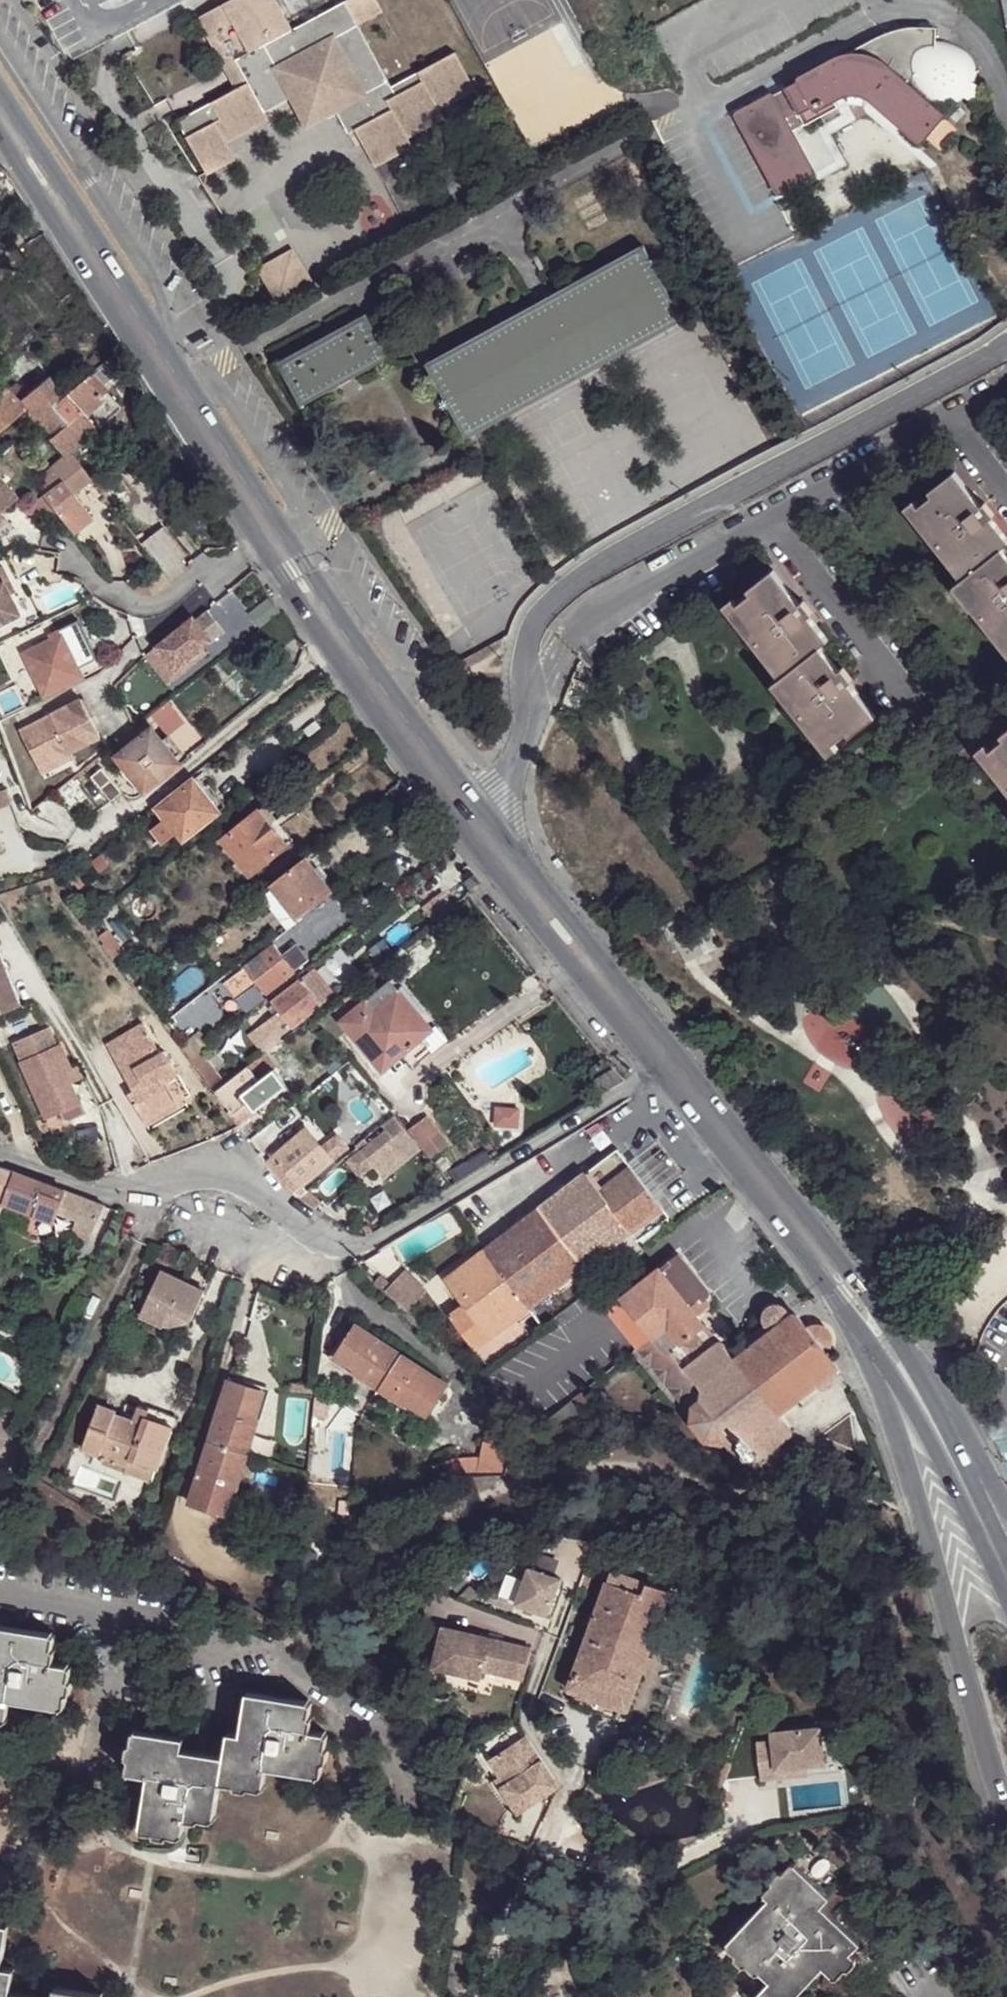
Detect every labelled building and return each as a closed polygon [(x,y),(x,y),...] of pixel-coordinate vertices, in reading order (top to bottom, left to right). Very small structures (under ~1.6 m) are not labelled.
[(258,0),(224,0),(190,19),(201,39),(202,39),(207,36),(213,48),(216,54),(210,57),(229,89),(171,121),(199,175),(227,159),(220,146),(262,124),(258,115),(283,101),(299,129),(330,112),(341,132),(349,128),(370,167),(371,167),(408,147),(403,138),(440,118),(435,109),(471,89),(449,50),(383,86),(350,29),(376,14),(368,0),(340,0),(284,30),(268,1),(261,5),(258,0)] [(888,69),(885,72),(919,101),(921,98),(917,95),(913,91),(910,86),(907,75),(908,64),(912,53),(920,44),(931,40),(933,38),(933,27),(910,26),(900,27),(892,30),(886,39),(885,50),(888,69)] [(859,48),(838,60),(849,59),(862,60),(861,64),(885,72),(888,69),(885,50),(886,39),(892,30),(859,48)] [(202,39),(201,39),(210,57),(216,54),(213,48),(207,36),(202,39)] [(917,95),(921,98),(927,102),(938,104),(949,103),(960,98),(967,90),(972,79),(973,70),(971,59),(965,49),(956,42),(945,39),(933,38),(931,40),(920,44),(912,53),(908,64),(907,75),(910,86),(913,91),(917,95)] [(129,55),(126,49),(117,55),(121,60),(129,55)] [(827,64),(798,79),(813,108),(831,98),(845,91),(861,92),(901,127),(899,129),(917,142),(938,118),(919,101),(885,72),(861,64),(862,60),(849,59),(838,60),(827,64)] [(813,108),(798,79),(783,88),(803,125),(835,108),(831,98),(813,108)] [(803,125),(783,88),(735,115),(779,192),(814,172),(790,130),(803,125)] [(480,106),(471,89),(435,109),(440,118),(441,118),(445,125),(480,106)] [(441,118),(440,118),(403,138),(408,147),(412,154),(449,133),(445,125),(441,118)] [(412,154),(408,147),(371,167),(380,184),(418,164),(412,154)] [(657,235),(647,240),(654,254),(665,249),(657,235)] [(643,286),(665,326),(680,317),(683,318),(643,246),(641,247),(429,365),(427,365),(466,437),(469,436),(482,428),(460,387),(520,354),(538,387),(600,352),(583,319),(643,286)] [(253,266),(277,303),(311,285),(288,248),(253,266)] [(668,254),(662,255),(658,258),(657,264),(660,269),(662,270),(669,271),(673,268),(675,263),(673,257),(668,254)] [(482,428),(665,326),(643,286),(583,319),(600,352),(538,387),(520,354),(460,387),(482,428)] [(235,324),(227,328),(236,343),(243,339),(235,324)] [(391,366),(368,325),(282,372),(306,411),(391,366)] [(107,391),(94,375),(65,399),(52,409),(66,426),(50,440),(66,457),(67,459),(72,455),(122,414),(105,394),(107,391)] [(65,399),(50,378),(27,397),(18,385),(10,391),(7,389),(0,395),(0,433),(25,412),(50,440),(66,426),(52,409),(65,399)] [(67,459),(66,457),(44,474),(50,481),(44,487),(48,493),(28,510),(41,526),(58,512),(75,533),(94,517),(76,495),(94,482),(72,455),(67,459)] [(967,494),(949,471),(924,489),(926,493),(909,506),(961,574),(955,578),(954,579),(1006,645),(1006,561),(996,546),(1003,541),(985,517),(988,514),(978,503),(976,504),(971,508),(963,497),(967,494)] [(16,505),(0,486),(0,519),(16,505)] [(976,504),(967,494),(963,497),(971,508),(976,504)] [(898,505),(955,578),(961,574),(909,506),(904,500),(898,505)] [(163,523),(141,541),(172,580),(188,567),(180,557),(186,552),(163,523)] [(781,594),(786,591),(768,568),(742,587),(744,590),(728,604),(778,669),(770,675),(764,680),(821,753),(826,750),(823,744),(839,732),(841,735),(868,716),(850,693),(847,696),(838,685),(841,682),(847,678),(836,666),(833,668),(814,644),(822,638),(804,614),(807,613),(796,600),(794,601),(790,605),(781,594)] [(0,571),(0,629),(19,620),(10,601),(4,587),(8,586),(1,571),(0,571)] [(1006,645),(954,579),(947,585),(1006,657),(1006,656),(1006,646),(1006,645)] [(8,586),(4,587),(10,601),(15,599),(8,586)] [(794,601),(786,591),(781,594),(790,605),(794,601)] [(716,603),(770,675),(778,669),(728,604),(723,598),(716,603)] [(192,619),(155,649),(173,671),(222,631),(207,612),(195,622),(192,619)] [(75,624),(58,634),(70,658),(79,676),(95,666),(75,624)] [(70,658),(58,634),(19,653),(39,695),(79,676),(70,658)] [(173,671),(155,649),(144,658),(167,686),(173,671)] [(816,756),(821,753),(764,680),(760,683),(816,756)] [(850,693),(841,682),(838,685),(847,696),(850,693)] [(76,699),(15,730),(33,764),(63,749),(65,752),(96,736),(76,699)] [(308,742),(322,730),(314,721),(299,732),(308,742)] [(147,725),(113,753),(122,763),(116,767),(135,791),(140,787),(141,788),(176,760),(172,753),(177,748),(164,730),(157,736),(147,725)] [(998,733),(1001,737),(983,752),(1006,782),(1006,725),(998,733)] [(1006,796),(1006,782),(983,752),(977,744),(970,749),(1006,796)] [(63,749),(33,764),(37,773),(68,757),(65,752),(63,749)] [(82,787),(96,804),(105,797),(107,799),(118,790),(98,765),(87,773),(91,779),(82,787)] [(180,836),(215,809),(199,788),(191,778),(156,806),(164,816),(175,829),(180,836)] [(203,785),(199,788),(215,809),(223,802),(207,782),(203,785)] [(265,804),(259,809),(283,842),(290,838),(265,804)] [(283,842),(259,809),(221,836),(247,870),(283,842)] [(175,829),(164,816),(150,827),(161,841),(175,829)] [(330,891),(303,855),(267,883),(270,887),(295,918),(330,891)] [(80,863),(70,872),(78,883),(89,874),(80,863)] [(270,887),(260,894),(285,926),(295,918),(270,887)] [(97,917),(89,923),(104,942),(102,945),(111,957),(122,950),(97,917)] [(269,945),(219,984),(232,1000),(253,983),(260,992),(303,958),(291,943),(277,954),(269,945)] [(19,1003),(0,956),(0,1011),(19,1003)] [(312,965),(297,978),(317,1003),(332,990),(312,965)] [(384,985),(391,994),(410,1017),(419,1011),(431,1026),(437,1022),(397,974),(384,985)] [(317,1003),(297,978),(267,1000),(274,1011),(288,1027),(317,1003)] [(384,985),(368,998),(376,1006),(391,994),(384,985)] [(376,1006),(368,998),(343,1017),(383,1065),(402,1051),(431,1026),(419,1011),(410,1017),(391,994),(376,1006)] [(274,1038),(288,1027),(274,1011),(263,1024),(274,1038)] [(157,1079),(173,1068),(161,1048),(157,1050),(141,1021),(104,1044),(131,1090),(125,1094),(140,1120),(171,1101),(160,1084),(157,1079)] [(437,1022),(431,1026),(402,1051),(414,1066),(422,1062),(420,1060),(416,1056),(430,1044),(433,1050),(434,1051),(450,1037),(437,1022)] [(19,1062),(18,1062),(43,1117),(57,1110),(76,1101),(66,1079),(63,1081),(59,1072),(69,1068),(58,1044),(55,1045),(46,1025),(10,1042),(19,1062)] [(187,1037),(176,1044),(188,1058),(207,1042),(202,1036),(194,1043),(187,1037)] [(220,1085),(238,1070),(229,1058),(211,1071),(220,1085)] [(234,1114),(249,1102),(243,1094),(258,1081),(248,1066),(217,1091),(234,1114)] [(177,1075),(173,1068),(157,1079),(160,1084),(177,1075)] [(623,1079),(613,1068),(585,1084),(593,1097),(600,1092),(623,1079)] [(243,1094),(249,1102),(255,1110),(287,1086),(273,1069),(258,1081),(243,1094)] [(76,1101),(57,1110),(62,1122),(83,1113),(77,1101),(76,1101)] [(174,1107),(171,1101),(140,1120),(144,1125),(174,1107)] [(249,1102),(234,1114),(240,1121),(255,1110),(249,1102)] [(406,1127),(429,1156),(447,1141),(424,1113),(406,1127)] [(305,1125),(263,1159),(279,1177),(291,1188),(297,1193),(304,1188),(298,1183),(330,1157),(320,1144),(305,1125)] [(385,1128),(346,1158),(358,1173),(370,1163),(372,1165),(389,1152),(390,1151),(386,1146),(395,1139),(385,1128)] [(320,1144),(330,1157),(346,1145),(336,1133),(320,1144)] [(395,1139),(386,1146),(390,1151),(389,1152),(391,1154),(401,1147),(395,1139)] [(616,1148),(560,1191),(606,1249),(610,1246),(616,1255),(666,1212),(616,1148)] [(12,1173),(0,1169),(0,1190),(5,1191),(12,1173)] [(60,1190),(12,1173),(5,1191),(1,1204),(32,1214),(36,1200),(94,1221),(100,1203),(79,1196),(60,1190)] [(304,1188),(297,1193),(314,1207),(319,1200),(304,1188)] [(606,1249),(560,1191),(445,1280),(465,1305),(450,1317),(475,1349),(491,1337),(522,1314),(606,1249)] [(690,1412),(691,1407),(697,1404),(699,1402),(701,1398),(701,1391),(684,1370),(717,1344),(697,1315),(705,1310),(708,1307),(708,1303),(704,1299),(706,1296),(707,1294),(706,1292),(676,1253),(606,1309),(691,1417),(690,1412)] [(151,1254),(142,1272),(152,1276),(161,1259),(151,1254)] [(384,1283),(401,1309),(426,1293),(409,1267),(384,1283)] [(168,1314),(188,1323),(203,1290),(160,1270),(136,1319),(160,1330),(168,1314)] [(689,1423),(700,1437),(706,1442),(721,1445),(724,1442),(739,1462),(743,1460),(747,1463),(754,1458),(755,1460),(789,1435),(790,1432),(788,1428),(779,1415),(834,1371),(835,1369),(834,1365),(825,1353),(806,1330),(796,1315),(792,1314),(789,1316),(783,1308),(776,1306),(770,1307),(764,1310),(763,1316),(763,1321),(764,1324),(770,1331),(735,1359),(729,1352),(724,1344),(721,1342),(717,1344),(684,1370),(701,1391),(701,1398),(699,1402),(697,1404),(691,1407),(690,1412),(691,1417),(690,1420),(689,1423)] [(160,1330),(188,1323),(168,1314),(160,1330)] [(475,1349),(490,1369),(535,1333),(522,1314),(491,1337),(475,1349)] [(764,1324),(729,1352),(735,1359),(770,1331),(764,1324)] [(824,1326),(819,1324),(813,1325),(809,1327),(806,1330),(825,1353),(829,1348),(831,1346),(832,1339),(830,1334),(827,1329),(824,1326)] [(343,1345),(389,1374),(400,1356),(356,1326),(343,1345)] [(452,1349),(476,1373),(486,1365),(461,1339),(452,1349)] [(379,1389),(389,1374),(343,1345),(336,1356),(357,1369),(355,1372),(379,1389)] [(400,1356),(389,1374),(434,1404),(446,1385),(400,1356)] [(434,1404),(389,1374),(379,1389),(404,1406),(406,1402),(427,1416),(434,1404)] [(229,1449),(248,1387),(227,1381),(207,1442),(229,1449)] [(262,1392),(248,1387),(229,1449),(246,1454),(257,1420),(253,1419),(262,1392)] [(79,1450),(126,1468),(128,1462),(153,1471),(169,1427),(142,1418),(140,1425),(114,1416),(115,1412),(95,1405),(79,1450)] [(209,1510),(229,1449),(207,1442),(188,1503),(209,1510)] [(246,1454),(229,1449),(209,1510),(223,1513),(231,1488),(235,1488),(246,1454)] [(559,1572),(527,1560),(514,1598),(545,1609),(559,1572)] [(606,1571),(564,1688),(622,1709),(664,1593),(606,1571)] [(13,1718),(17,1696),(70,1704),(72,1694),(76,1692),(78,1679),(75,1674),(77,1662),(59,1659),(61,1647),(59,1645),(61,1630),(0,1621),(0,1716),(13,1718)] [(457,1652),(453,1669),(480,1676),(482,1666),(519,1677),(528,1645),(441,1621),(436,1646),(457,1652)] [(431,1663),(453,1669),(457,1652),(436,1646),(431,1663)] [(235,1730),(231,1754),(227,1779),(239,1781),(240,1786),(253,1787),(257,1783),(269,1785),(272,1765),(326,1774),(329,1761),(333,1759),(335,1748),(332,1746),(334,1731),(317,1728),(317,1716),(316,1714),(317,1699),(254,1690),(248,1731),(235,1730)] [(227,1779),(231,1754),(189,1748),(191,1735),(141,1728),(139,1739),(134,1742),(132,1754),(135,1757),(133,1770),(156,1774),(147,1828),(159,1830),(162,1834),(172,1836),(175,1833),(188,1835),(191,1817),(203,1818),(206,1816),(220,1818),(227,1779)] [(772,1775),(802,1773),(819,1771),(817,1733),(770,1736),(771,1746),(754,1747),(756,1785),(772,1784),(772,1775)] [(555,1788),(523,1736),(488,1758),(499,1775),(504,1784),(499,1786),(515,1812),(555,1788)] [(803,1782),(802,1773),(772,1775),(772,1784),(803,1782)] [(504,1784),(499,1775),(494,1778),(499,1786),(504,1784)] [(789,1864),(783,1871),(778,1870),(769,1879),(771,1883),(762,1894),(766,1898),(725,1943),(732,1950),(733,1957),(741,1964),(744,1963),(755,1973),(760,1971),(768,1979),(751,1996),(752,1996),(791,1996),(821,1966),(832,1976),(836,1976),(845,1967),(846,1969),(856,1959),(848,1952),(858,1940),(819,1906),(827,1897),(789,1864)] [(15,1991),(19,1966),(7,1964),(14,1921),(0,1919),(0,1996),(14,1996),(15,1991)] [(109,1993),(61,1986),(59,1996),(109,1996),(109,1993)]
